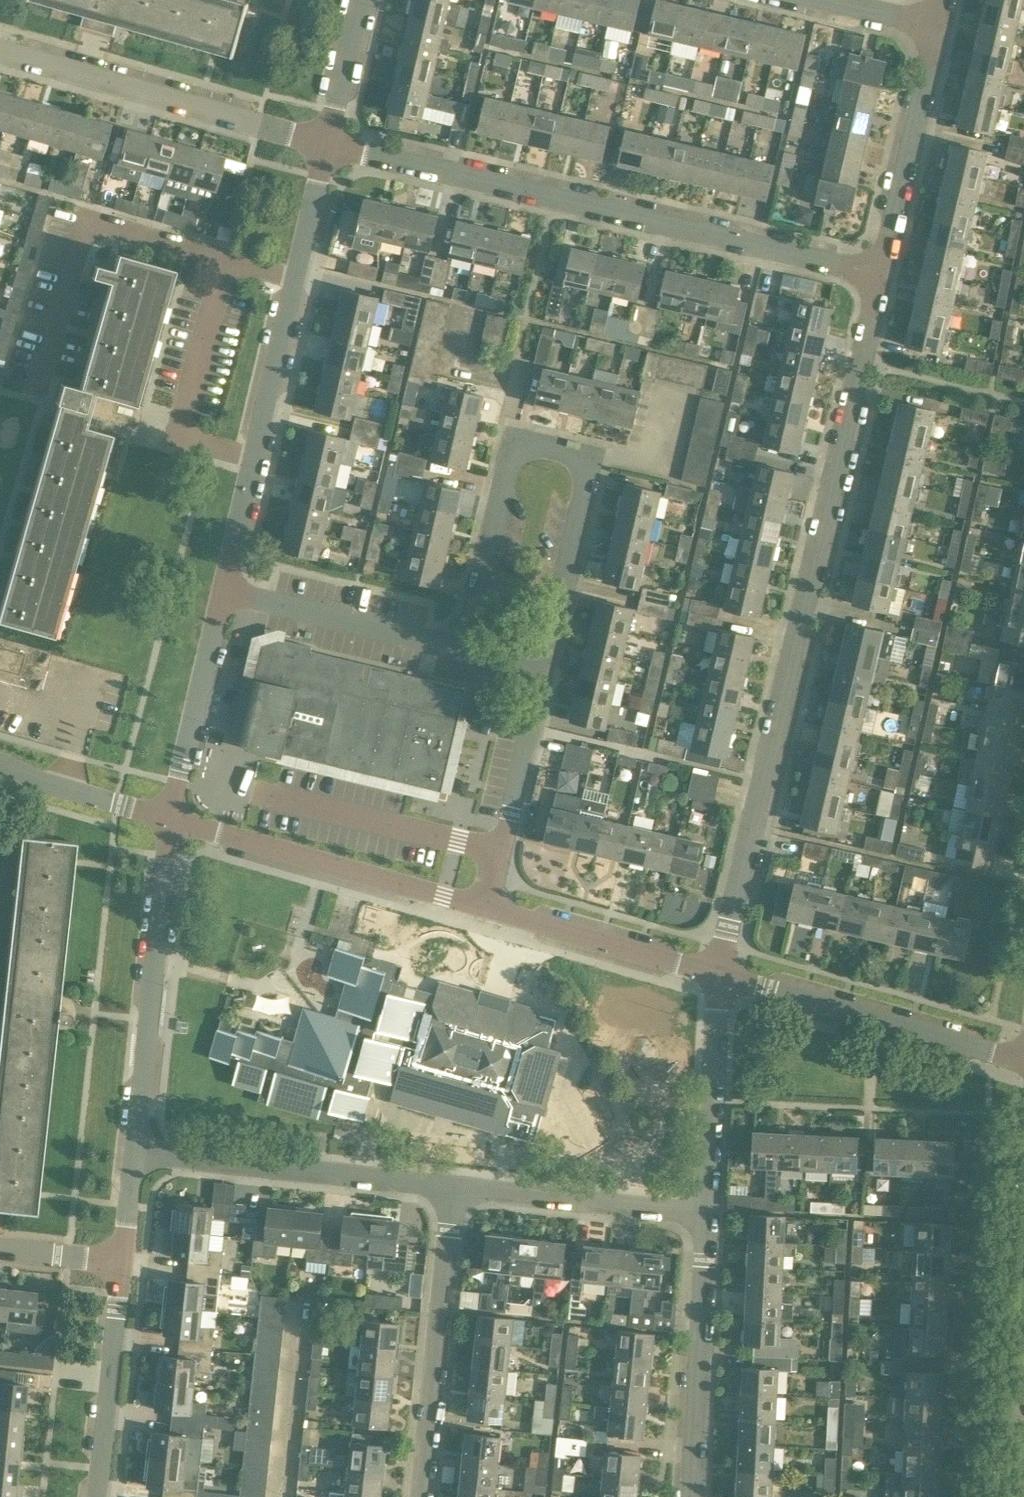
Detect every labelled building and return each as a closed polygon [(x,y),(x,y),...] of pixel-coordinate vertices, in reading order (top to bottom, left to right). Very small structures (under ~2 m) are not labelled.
[(245,16),(247,9),(217,0),(57,0),(85,8),(80,26),(113,35),(118,17),(235,51),(245,16)] [(443,23),(449,0),(411,0),(408,13),(411,14),(410,15),(443,23)] [(533,6),(558,12),(561,0),(535,0),(533,6)] [(558,12),(582,18),(587,0),(561,0),(558,12)] [(582,18),(607,24),(613,0),(587,0),(582,18)] [(607,24),(633,30),(640,0),(613,0),(607,24)] [(682,5),(661,0),(656,0),(648,33),(673,40),(682,5)] [(1016,33),(1022,8),(987,0),(981,25),(1016,33)] [(1022,8),(1023,0),(987,0),(1022,8)] [(682,5),(673,40),(698,45),(706,11),(682,5)] [(706,11),(698,45),(722,51),(731,17),(706,11)] [(491,16),(482,14),(478,32),(487,34),(491,16)] [(443,23),(410,15),(410,18),(408,17),(404,31),(406,32),(405,39),(438,47),(447,50),(449,40),(440,38),(443,23)] [(731,17),(722,51),(747,57),(755,23),(731,17)] [(755,23),(747,57),(772,63),(780,29),(755,23)] [(975,50),(1010,58),(1016,33),(981,25),(975,50)] [(780,29),(772,63),(797,69),(806,35),(780,29)] [(474,51),(482,53),(487,34),(478,32),(474,51)] [(525,41),(492,33),(489,44),(523,52),(525,41)] [(399,62),(432,70),(438,47),(405,39),(403,47),(401,46),(397,60),(400,61),(399,62)] [(534,43),(532,54),(547,58),(550,46),(534,43)] [(564,62),(566,50),(550,46),(547,58),(564,62)] [(584,54),(575,52),(572,64),(596,69),(599,58),(600,58),(601,52),(585,48),(584,54)] [(845,79),(879,87),(880,87),(886,62),(872,58),(873,53),(861,50),(860,56),(850,53),(849,56),(845,55),(835,58),(833,58),(829,75),(845,79)] [(1010,58),(975,50),(969,75),(1004,83),(1010,58)] [(493,64),(510,68),(513,55),(496,51),(493,64)] [(631,77),(647,81),(650,70),(646,69),(649,57),(637,54),(631,77)] [(819,57),(809,54),(805,69),(815,72),(819,57)] [(615,61),(600,58),(599,58),(596,69),(612,73),(614,66),(615,61)] [(530,59),(527,71),(543,75),(546,63),(530,59)] [(480,63),(471,61),(467,79),(476,81),(480,63)] [(394,86),(427,94),(432,70),(399,62),(399,65),(396,64),(393,78),(396,79),(394,86)] [(546,63),(543,75),(567,81),(570,69),(546,63)] [(801,86),(811,88),(815,72),(805,69),(801,86)] [(650,70),(647,81),(663,85),(666,73),(650,70)] [(579,71),(576,84),(592,88),(595,75),(579,71)] [(666,73),(663,85),(687,91),(690,79),(666,73)] [(608,91),(611,79),(595,75),(592,88),(608,91)] [(1004,83),(969,75),(963,100),(998,108),(1004,83)] [(463,98),(472,100),(476,81),(467,79),(463,98)] [(690,79),(687,91),(712,97),(715,85),(690,79)] [(879,87),(845,79),(839,103),(873,111),(879,87)] [(728,101),(731,89),(715,85),(712,97),(728,101)] [(471,105),(458,102),(426,94),(427,94),(394,86),(392,93),(390,93),(386,107),(389,107),(388,110),(421,118),(424,106),(455,113),(452,128),(464,131),(471,105)] [(646,87),(643,99),(659,103),(661,91),(646,87)] [(674,107),(677,95),(661,91),(659,103),(674,107)] [(12,96),(0,92),(0,129),(2,130),(12,96)] [(747,93),(745,105),(761,108),(764,97),(747,93)] [(12,96),(2,130),(26,137),(36,103),(12,96)] [(503,137),(511,103),(485,97),(477,131),(503,137)] [(777,112),(780,100),(764,97),(761,108),(777,112)] [(695,100),(692,110),(708,114),(710,104),(695,100)] [(998,108),(963,100),(957,125),(992,134),(998,108)] [(36,103),(26,137),(50,144),(60,110),(36,103)] [(527,143),(535,109),(511,103),(503,137),(527,143)] [(807,105),(797,103),(793,118),(803,121),(807,105)] [(873,111),(839,103),(833,128),(867,136),(873,111)] [(724,118),(726,108),(710,104),(708,114),(724,118)] [(552,149),(560,115),(535,109),(527,143),(552,149)] [(60,110),(50,144),(74,151),(84,117),(60,110)] [(743,111),(741,123),(757,126),(759,115),(743,111)] [(576,155),(584,120),(560,115),(552,149),(576,155)] [(786,120),(776,119),(759,115),(757,126),(783,132),(786,120)] [(84,117),(74,151),(75,151),(81,153),(100,158),(110,124),(84,117)] [(386,129),(397,132),(400,119),(390,117),(386,129)] [(789,135),(799,137),(803,121),(793,118),(789,135)] [(584,120),(576,155),(602,161),(610,127),(584,120)] [(867,136),(833,128),(828,153),(862,161),(867,136)] [(113,162),(109,176),(122,179),(126,166),(140,170),(150,136),(125,129),(115,162),(113,162)] [(643,170),(651,136),(626,130),(617,164),(643,170)] [(1010,135),(1007,147),(1023,151),(1023,138),(1010,135)] [(150,136),(140,170),(164,177),(174,143),(150,136)] [(667,176),(675,142),(651,136),(643,170),(667,176)] [(692,182),(700,148),(675,142),(667,176),(692,182)] [(174,143),(164,177),(189,184),(199,150),(174,143)] [(947,170),(982,178),(988,153),(953,144),(947,170)] [(1023,165),(1023,151),(1007,147),(1004,160),(1023,165)] [(716,188),(724,154),(700,148),(692,182),(716,188)] [(18,163),(19,152),(0,150),(0,161),(18,163)] [(199,150),(189,184),(214,191),(224,157),(199,150)] [(796,155),(785,152),(781,167),(792,170),(796,155)] [(862,161),(828,153),(822,177),(856,185),(862,161)] [(741,194),(749,160),(724,154),(716,188),(741,194)] [(89,163),(79,160),(72,159),(66,182),(65,182),(62,194),(79,198),(82,187),(89,163)] [(749,160),(741,194),(766,200),(774,166),(749,160)] [(9,166),(0,164),(0,177),(5,178),(9,166)] [(777,184),(788,187),(792,170),(781,167),(777,184)] [(941,195),(976,203),(982,178),(947,170),(941,195)] [(42,176),(25,171),(21,183),(38,188),(42,176)] [(856,185),(822,177),(806,174),(802,191),(803,192),(811,199),(815,200),(815,203),(825,205),(823,211),(835,214),(837,208),(851,211),(857,186),(856,186),(856,185)] [(62,194),(65,182),(50,178),(47,189),(62,194)] [(1015,206),(1023,207),(1023,205),(1023,188),(1019,187),(1015,206)] [(38,194),(34,209),(31,217),(43,220),(50,197),(38,194)] [(935,220),(970,228),(976,203),(941,195),(935,220)] [(128,213),(131,201),(116,196),(113,208),(128,213)] [(381,239),(389,204),(365,199),(357,233),(381,239)] [(131,201),(128,213),(144,217),(147,206),(131,201)] [(794,217),(809,222),(814,207),(799,202),(794,217)] [(389,204),(381,239),(405,245),(413,210),(389,204)] [(413,210),(405,245),(429,251),(437,216),(413,210)] [(161,222),(176,226),(180,215),(164,211),(161,222)] [(180,215),(176,226),(195,231),(198,221),(180,215)] [(43,220),(31,217),(25,240),(37,244),(43,220)] [(1021,221),(1012,219),(1009,237),(1017,239),(1021,221)] [(473,261),(482,226),(457,220),(449,255),(473,261)] [(929,245),(964,253),(970,228),(935,220),(929,245)] [(482,226),(473,261),(497,267),(506,232),(482,226)] [(506,232),(497,267),(521,273),(530,238),(506,232)] [(1005,256),(1014,257),(1017,239),(1009,237),(1005,256)] [(37,244),(25,240),(18,263),(30,267),(37,244)] [(924,270),(958,278),(964,253),(929,245),(924,270)] [(588,289),(596,253),(572,248),(564,283),(588,289)] [(0,601),(0,621),(51,636),(110,434),(104,432),(105,428),(126,434),(137,437),(141,423),(145,408),(134,405),(135,403),(173,270),(116,253),(115,255),(116,255),(112,270),(94,265),(90,277),(108,283),(78,388),(60,383),(57,393),(54,402),(57,403),(56,407),(2,595),(0,601)] [(596,253),(588,289),(612,294),(620,259),(596,253)] [(425,254),(418,283),(431,286),(438,257),(425,254)] [(444,288),(450,260),(438,257),(431,286),(444,288)] [(620,259),(612,294),(636,300),(645,265),(620,259)] [(378,267),(355,262),(350,260),(347,274),(375,280),(378,267)] [(30,267),(18,263),(11,286),(24,290),(30,267)] [(683,311),(691,275),(667,269),(658,305),(683,311)] [(1011,271),(1002,269),(999,287),(1008,289),(1011,271)] [(398,274),(384,270),(382,282),(396,285),(398,274)] [(918,294),(952,303),(958,278),(924,270),(918,294)] [(813,291),(815,277),(784,272),(782,286),(813,291)] [(691,275),(683,311),(706,316),(715,281),(691,275)] [(1017,276),(1013,294),(1022,296),(1023,284),(1023,277),(1017,276)] [(739,287),(715,281),(706,316),(718,319),(716,328),(740,333),(742,325),(745,316),(746,309),(748,301),(736,299),(739,287)] [(552,284),(545,312),(559,316),(566,287),(552,284)] [(24,290),(11,286),(5,285),(2,295),(8,297),(5,309),(17,313),(24,290)] [(995,306),(1004,308),(1008,289),(999,287),(995,306)] [(382,302),(410,309),(413,295),(385,288),(382,302)] [(338,314),(339,314),(373,322),(379,298),(344,290),(338,314)] [(761,323),(768,294),(755,291),(749,320),(761,323)] [(477,292),(474,303),(488,307),(490,295),(477,292)] [(912,319),(947,328),(952,303),(918,294),(912,319)] [(1010,313),(1018,314),(1022,296),(1013,294),(1010,313)] [(502,310),(504,299),(490,295),(488,307),(502,310)] [(435,314),(447,316),(450,304),(427,298),(424,311),(435,314)] [(791,325),(826,333),(832,308),(797,300),(791,325)] [(633,303),(627,332),(640,335),(647,306),(633,303)] [(652,338),(659,309),(647,306),(640,335),(652,338)] [(0,308),(0,333),(10,336),(17,313),(5,309),(4,310),(0,308)] [(447,316),(435,314),(424,311),(421,322),(444,328),(447,316)] [(485,325),(508,331),(511,318),(488,312),(485,325)] [(332,338),(333,338),(368,346),(373,322),(339,314),(338,314),(332,338)] [(606,323),(592,319),(589,331),(603,335),(606,323)] [(947,328),(912,319),(906,345),(941,353),(947,328)] [(993,320),(989,338),(998,340),(1002,321),(993,320)] [(444,328),(421,322),(418,334),(442,340),(444,328)] [(508,331),(485,325),(482,337),(494,340),(505,342),(508,331)] [(826,333),(791,325),(785,348),(821,357),(826,333)] [(760,329),(747,326),(744,339),(757,342),(760,329)] [(1012,346),(1015,328),(1007,326),(1003,344),(1012,346)] [(401,329),(398,343),(409,345),(412,332),(401,329)] [(2,366),(10,336),(0,333),(0,366),(2,366)] [(540,333),(534,362),(547,365),(554,337),(540,333)] [(442,340),(418,334),(415,346),(439,351),(442,340)] [(588,336),(585,348),(599,351),(601,339),(588,336)] [(505,342),(494,340),(482,337),(479,349),(502,355),(505,342)] [(327,362),(362,370),(368,346),(333,338),(332,338),(327,362)] [(612,355),(615,342),(601,339),(599,351),(612,355)] [(741,354),(753,356),(757,342),(744,339),(741,354)] [(700,344),(686,341),(683,354),(697,357),(700,344)] [(439,351),(415,346),(412,358),(436,363),(439,351)] [(821,357),(785,348),(780,372),(815,380),(821,357)] [(655,377),(661,353),(648,350),(641,379),(643,379),(655,382),(656,377),(655,377)] [(661,353),(655,377),(656,377),(666,380),(672,356),(661,353)] [(672,356),(666,380),(678,383),(678,381),(684,359),(672,356)] [(965,369),(991,375),(994,363),(967,357),(965,369)] [(410,369),(433,375),(433,374),(436,363),(412,358),(410,369)] [(684,359),(678,381),(678,383),(690,385),(695,361),(684,359)] [(695,361),(690,385),(702,388),(708,364),(695,361)] [(321,385),(322,385),(356,394),(362,370),(327,362),(321,385)] [(404,365),(393,363),(390,377),(401,379),(404,365)] [(997,376),(1023,383),(1023,378),(1023,370),(999,365),(997,376)] [(726,394),(732,370),(718,367),(712,391),(726,394)] [(560,409),(560,407),(568,374),(544,368),(535,403),(560,409)] [(433,375),(410,369),(407,382),(435,389),(439,375),(433,374),(433,375)] [(815,380),(780,372),(774,396),(810,404),(815,380)] [(584,415),(592,380),(568,374),(560,407),(560,409),(584,415)] [(748,376),(736,374),(733,387),(745,389),(748,376)] [(387,390),(398,393),(401,379),(390,377),(387,390)] [(608,420),(616,385),(592,380),(584,415),(608,420)] [(419,385),(407,382),(402,402),(414,405),(419,385)] [(322,385),(321,385),(315,409),(351,418),(356,394),(322,385)] [(616,385),(608,420),(632,426),(640,391),(616,385)] [(443,412),(478,420),(484,396),(448,387),(442,412),(443,412)] [(733,387),(730,401),(742,404),(745,389),(733,387)] [(698,409),(721,415),(724,402),(701,396),(698,409)] [(810,404),(774,396),(769,420),(804,428),(810,404)] [(411,419),(414,405),(402,402),(399,416),(411,419)] [(894,428),(929,437),(935,411),(900,403),(894,428)] [(959,420),(986,426),(989,413),(962,407),(959,420)] [(721,415),(698,409),(695,421),(706,424),(718,427),(721,415)] [(478,420),(443,412),(442,412),(437,435),(437,436),(472,444),(478,420)] [(1018,433),(1020,420),(995,414),(992,427),(1018,433)] [(383,423),(355,417),(352,429),(380,435),(383,423)] [(804,428),(769,420),(763,445),(798,453),(804,428)] [(718,427),(706,424),(695,421),(692,433),(716,438),(718,427)] [(888,453),(923,462),(929,437),(894,428),(888,453)] [(349,442),(377,448),(380,435),(352,429),(349,442)] [(305,454),(340,462),(340,463),(346,438),(311,430),(305,454)] [(716,438),(692,433),(689,444),(713,450),(716,438)] [(730,436),(722,434),(720,445),(756,454),(759,442),(731,435),(730,436)] [(472,444),(437,436),(437,435),(431,460),(466,468),(472,444)] [(713,450),(689,444),(687,456),(710,462),(713,450)] [(721,481),(726,460),(753,467),(756,454),(720,445),(712,479),(721,481)] [(972,448),(968,467),(977,469),(981,450),(972,448)] [(427,458),(399,451),(396,463),(424,470),(427,458)] [(990,473),(994,454),(986,452),(982,471),(990,473)] [(882,478),(917,486),(923,462),(888,453),(882,478)] [(299,478),(300,478),(335,486),(340,463),(340,462),(305,454),(299,478)] [(710,462),(687,456),(684,468),(707,473),(710,462)] [(393,476),(421,483),(424,470),(396,463),(393,476)] [(753,489),(788,497),(794,473),(758,465),(753,489)] [(707,473),(684,468),(681,480),(704,486),(707,473)] [(294,502),(329,510),(335,486),(300,478),(299,478),(294,502)] [(877,503),(911,511),(917,486),(882,478),(877,503)] [(377,482),(366,479),(363,493),(374,495),(377,482)] [(974,482),(964,480),(960,497),(970,499),(974,482)] [(420,506),(456,514),(461,490),(426,482),(420,506)] [(620,508),(656,516),(662,492),(626,483),(620,508)] [(664,496),(692,503),(695,489),(667,483),(664,496)] [(988,486),(979,484),(975,501),(984,503),(988,486)] [(788,497),(753,489),(747,513),(782,521),(788,497)] [(721,493),(709,490),(706,503),(718,506),(721,493)] [(360,507),(371,509),(374,495),(363,493),(360,507)] [(388,513),(392,499),(380,497),(377,511),(388,513)] [(956,516),(965,518),(970,499),(960,497),(956,516)] [(971,521),(979,522),(984,503),(975,501),(971,521)] [(288,526),(323,534),(329,510),(294,502),(288,526)] [(702,517),(714,520),(718,506),(706,503),(702,517)] [(871,528),(905,536),(911,511),(877,503),(871,528)] [(456,514),(420,506),(414,530),(449,538),(450,538),(456,514)] [(614,532),(650,540),(656,516),(620,508),(614,532)] [(782,521),(747,513),(741,537),(777,545),(782,521)] [(323,534),(288,526),(282,550),(318,558),(323,534)] [(366,529),(355,527),(352,540),(363,543),(366,529)] [(865,553),(900,561),(905,536),(871,528),(865,553)] [(963,531),(954,529),(950,547),(959,549),(963,531)] [(450,538),(449,538),(414,530),(409,554),(444,562),(450,538)] [(384,533),(372,531),(369,545),(381,547),(384,533)] [(608,556),(644,564),(650,540),(614,532),(608,556)] [(692,536),(681,533),(677,547),(689,549),(692,536)] [(976,536),(968,534),(964,551),(973,553),(976,536)] [(1014,559),(1017,536),(1001,534),(999,557),(1014,559)] [(710,540),(698,537),(694,551),(706,554),(710,540)] [(777,545),(741,537),(736,560),(771,569),(777,545)] [(348,554),(360,557),(363,543),(352,540),(348,554)] [(366,558),(377,561),(381,547),(369,545),(366,558)] [(674,560),(686,563),(689,549),(677,547),(674,560)] [(946,566),(954,568),(959,549),(950,547),(946,566)] [(691,564),(703,567),(706,554),(694,551),(691,564)] [(960,571),(968,573),(973,553),(964,551),(960,571)] [(900,561),(865,553),(859,578),(894,586),(894,585),(897,571),(900,561)] [(444,562),(409,554),(403,578),(439,586),(444,562)] [(644,564),(608,556),(602,580),(638,588),(644,564)] [(771,569),(736,560),(730,584),(765,593),(771,569)] [(1023,590),(1023,564),(1018,562),(1012,587),(1023,590)] [(894,586),(859,578),(853,603),(888,612),(894,586)] [(951,581),(942,579),(938,596),(948,599),(951,581)] [(961,604),(965,585),(957,583),(953,602),(961,604)] [(765,593),(730,584),(724,608),(760,617),(765,593)] [(670,593),(642,587),(639,599),(667,606),(670,593)] [(1012,587),(1007,612),(1023,616),(1023,590),(1012,587)] [(934,621),(916,616),(913,628),(940,634),(948,599),(938,596),(938,598),(939,598),(934,621)] [(689,611),(692,600),(683,597),(680,609),(689,611)] [(636,612),(665,618),(667,606),(639,599),(636,612)] [(592,624),(628,633),(634,609),(598,600),(592,624)] [(720,606),(692,600),(689,611),(717,618),(720,606)] [(689,613),(686,624),(714,631),(717,618),(689,611),(689,613)] [(1007,612),(1002,638),(1023,643),(1023,616),(1007,612)] [(896,634),(849,623),(843,648),(877,657),(889,660),(896,634)] [(587,648),(622,656),(628,633),(592,624),(587,648)] [(973,631),(947,625),(945,637),(971,642),(973,631)] [(922,667),(923,667),(932,669),(940,634),(913,628),(910,641),(927,645),(922,667)] [(748,661),(749,661),(755,637),(719,629),(713,653),(748,661)] [(942,650),(968,656),(971,642),(945,637),(942,650)] [(458,720),(466,688),(424,678),(418,676),(310,650),(311,646),(301,644),(293,642),(278,638),(260,644),(239,733),(246,739),(253,746),(416,785),(428,788),(441,791),(449,760),(453,743),(454,737),(458,720)] [(0,639),(0,676),(37,687),(47,652),(0,639)] [(581,672),(617,680),(622,656),(587,648),(581,672)] [(837,673),(871,681),(877,657),(843,648),(837,673)] [(665,652),(653,649),(650,663),(662,666),(665,652)] [(682,656),(670,653),(667,667),(679,670),(682,656)] [(749,661),(748,661),(713,653),(708,677),(743,685),(749,661)] [(998,658),(993,683),(1023,690),(1023,663),(998,658)] [(647,676),(659,679),(662,666),(650,663),(647,676)] [(664,680),(676,683),(679,670),(667,667),(664,680)] [(918,687),(927,689),(932,669),(923,667),(918,687)] [(575,696),(611,704),(617,680),(581,672),(575,696)] [(831,698),(865,706),(871,681),(837,673),(831,698)] [(941,694),(945,675),(937,673),(932,692),(941,694)] [(743,685),(708,677),(702,700),(737,709),(738,709),(743,685)] [(993,683),(988,709),(1022,716),(1023,708),(1023,690),(993,683)] [(611,704),(575,696),(570,720),(605,728),(611,704)] [(642,697),(639,711),(651,713),(654,700),(642,697)] [(825,723),(859,731),(865,706),(831,698),(825,723)] [(738,709),(737,709),(702,700),(696,724),(731,732),(732,733),(738,709)] [(924,702),(915,700),(911,717),(920,719),(924,702)] [(668,717),(671,703),(659,701),(656,715),(668,717)] [(939,707),(930,705),(926,722),(935,724),(939,707)] [(1022,716),(988,709),(982,734),(1017,741),(1022,716)] [(897,730),(900,731),(899,735),(895,734),(894,739),(915,744),(920,719),(911,717),(911,718),(900,716),(897,730)] [(921,741),(930,743),(935,724),(926,722),(921,741)] [(819,748),(852,756),(853,756),(859,731),(825,723),(819,748)] [(732,733),(731,732),(696,724),(690,748),(726,757),(732,733)] [(606,740),(636,746),(639,733),(609,727),(606,740)] [(1017,741),(982,734),(977,758),(1012,766),(1017,741)] [(659,737),(656,751),(684,757),(687,744),(659,737)] [(593,748),(566,742),(563,755),(590,761),(593,748)] [(813,773),(846,781),(847,781),(853,756),(852,756),(819,748),(813,773)] [(913,752),(904,750),(900,767),(909,770),(913,752)] [(636,758),(618,754),(615,763),(634,767),(636,758)] [(927,756),(918,754),(914,772),(923,773),(927,756)] [(561,767),(587,773),(590,761),(563,755),(561,767)] [(1012,766),(977,758),(972,783),(1007,791),(1012,766)] [(668,766),(649,761),(647,770),(665,775),(668,766)] [(883,787),(895,790),(894,792),(903,795),(909,770),(900,767),(899,771),(887,768),(883,787)] [(719,779),(693,772),(690,784),(716,790),(719,779)] [(910,791),(919,793),(923,773),(914,772),(910,791)] [(807,798),(841,806),(842,806),(847,781),(846,781),(813,773),(807,798)] [(1007,791),(972,783),(967,809),(1002,816),(1007,791)] [(713,804),(716,790),(690,784),(686,798),(692,799),(691,807),(710,811),(712,804),(713,804)] [(888,814),(894,790),(881,787),(876,812),(888,814)] [(570,847),(582,797),(556,791),(552,808),(544,841),(570,847)] [(889,819),(898,821),(903,795),(894,792),(889,819)] [(582,797),(570,847),(595,853),(603,819),(607,803),(582,797)] [(801,824),(835,831),(836,832),(842,806),(841,806),(807,798),(801,824)] [(912,824),(916,806),(907,804),(903,822),(912,824)] [(1002,816),(967,809),(962,834),(996,841),(1002,816)] [(621,858),(628,825),(603,819),(595,853),(621,858)] [(645,864),(653,831),(628,825),(621,858),(645,864)] [(670,870),(678,837),(653,831),(645,864),(670,870)] [(956,859),(991,866),(996,841),(962,834),(956,859)] [(26,836),(7,1006),(0,1072),(0,1209),(29,1212),(30,1197),(31,1190),(49,1027),(67,1029),(69,1012),(71,995),(53,993),(67,865),(67,858),(69,840),(26,836)] [(866,836),(864,847),(890,853),(893,842),(866,836)] [(678,837),(670,870),(695,876),(703,842),(678,837)] [(805,841),(802,854),(828,860),(829,857),(831,847),(805,841)] [(925,850),(898,843),(896,854),(922,860),(925,850)] [(847,861),(849,851),(831,847),(829,857),(847,861)] [(863,854),(861,864),(879,869),(881,858),(863,854)] [(897,873),(899,862),(881,858),(879,869),(897,873)] [(929,879),(931,870),(913,866),(911,875),(929,879)] [(948,883),(950,874),(931,870),(929,879),(948,883)] [(952,889),(978,895),(982,881),(956,875),(952,889)] [(796,882),(788,916),(788,917),(813,923),(822,888),(796,882)] [(838,929),(839,928),(846,894),(822,888),(813,923),(838,929)] [(863,935),(863,933),(871,900),(846,894),(839,928),(838,929),(863,935)] [(888,941),(888,939),(896,906),(871,900),(863,933),(863,935),(888,941)] [(913,947),(921,912),(896,906),(888,939),(888,941),(913,947)] [(938,952),(946,918),(921,912),(913,947),(938,952)] [(964,958),(972,924),(946,918),(938,952),(964,958)] [(221,1019),(210,1057),(238,1065),(233,1084),(260,1092),(258,1098),(258,1101),(308,1115),(328,1120),(337,1123),(340,1114),(363,1120),(370,1096),(367,1095),(372,1078),(393,1084),(389,1100),(394,1102),(435,1114),(448,1117),(501,1133),(534,1142),(553,1077),(560,1051),(548,1048),(556,1020),(536,1014),(537,1010),(509,1002),(496,998),(482,994),(439,981),(436,992),(393,980),(398,965),(374,958),(368,956),(336,947),(328,976),(346,981),(339,1009),(341,1009),(339,1018),(336,1017),(321,1013),(299,1024),(294,1043),(281,1039),(282,1037),(258,1030),(257,1034),(238,1029),(237,1034),(230,1032),(233,1022),(221,1019)] [(181,1021),(180,1033),(188,1034),(189,1022),(181,1021)] [(752,1166),(767,1167),(765,1196),(752,1196),(752,1194),(729,1193),(728,1206),(777,1209),(777,1199),(779,1167),(780,1132),(754,1131),(752,1166)] [(804,1168),(806,1133),(780,1132),(779,1167),(804,1168)] [(806,1133),(804,1168),(830,1170),(831,1134),(806,1133)] [(831,1134),(830,1170),(856,1171),(856,1168),(858,1135),(831,1134)] [(901,1173),(903,1138),(877,1137),(875,1168),(875,1172),(901,1173)] [(903,1138),(901,1173),(927,1174),(929,1139),(903,1138)] [(929,1139),(927,1174),(953,1176),(955,1140),(929,1139)] [(794,1210),(795,1200),(777,1199),(777,1209),(794,1210)] [(176,1231),(210,1234),(212,1219),(217,1219),(244,1222),(246,1210),(245,1210),(246,1205),(213,1201),(212,1207),(179,1203),(176,1231)] [(811,1201),(811,1212),(828,1212),(828,1202),(811,1201)] [(845,1213),(845,1202),(828,1202),(828,1212),(845,1213)] [(882,1214),(899,1215),(900,1205),(882,1204),(882,1214)] [(909,1206),(908,1216),(925,1217),(925,1207),(909,1206)] [(292,1245),(296,1210),(269,1207),(267,1229),(255,1228),(254,1239),(252,1255),(275,1257),(277,1243),(292,1245)] [(942,1218),(943,1208),(925,1207),(925,1217),(942,1218)] [(257,1212),(246,1210),(244,1222),(242,1238),(254,1239),(255,1228),(257,1212)] [(296,1210),(292,1245),(308,1246),(307,1261),(329,1263),(332,1236),(321,1234),(323,1213),(296,1210)] [(749,1240),(784,1241),(785,1215),(750,1213),(749,1240)] [(368,1253),(372,1219),(345,1216),(343,1237),(332,1236),(329,1263),(352,1266),(353,1251),(368,1253)] [(399,1222),(372,1219),(368,1253),(367,1268),(383,1270),(405,1272),(409,1244),(397,1243),(399,1222)] [(914,1248),(950,1249),(951,1223),(916,1222),(914,1248)] [(847,1229),(837,1228),(837,1244),(846,1244),(847,1229)] [(864,1230),(853,1229),(852,1245),(863,1245),(864,1230)] [(210,1234),(176,1231),(173,1257),(194,1260),(193,1271),(221,1274),(223,1251),(208,1249),(210,1234)] [(510,1272),(514,1237),(488,1234),(484,1270),(498,1271),(497,1281),(494,1280),(493,1293),(482,1292),(481,1298),(480,1309),(489,1310),(505,1312),(507,1301),(510,1272)] [(536,1275),(540,1240),(514,1237),(510,1272),(536,1275)] [(540,1240),(536,1275),(533,1299),(532,1315),(548,1317),(550,1307),(544,1306),(547,1276),(561,1278),(565,1243),(540,1240)] [(784,1241),(749,1240),(748,1265),(783,1267),(784,1255),(795,1255),(796,1243),(784,1242),(784,1241)] [(836,1262),(846,1263),(846,1244),(837,1244),(836,1262)] [(608,1283),(612,1248),(586,1245),(585,1249),(574,1248),(569,1287),(581,1288),(582,1280),(608,1283)] [(851,1263),(862,1264),(863,1245),(852,1245),(851,1263)] [(612,1248),(608,1283),(633,1285),(633,1286),(637,1251),(612,1248)] [(950,1249),(914,1248),(913,1274),(949,1275),(950,1249)] [(659,1288),(662,1268),(667,1268),(670,1266),(671,1259),(668,1256),(663,1256),(663,1254),(637,1251),(633,1286),(633,1285),(630,1315),(629,1326),(654,1328),(655,1314),(643,1313),(646,1287),(659,1288)] [(783,1267),(748,1265),(747,1290),(782,1292),(783,1267)] [(218,1296),(221,1274),(193,1271),(192,1282),(171,1280),(168,1306),(202,1310),(216,1311),(218,1296)] [(422,1289),(421,1271),(411,1272),(413,1290),(422,1289)] [(949,1275),(913,1274),(912,1299),(947,1300),(949,1275)] [(845,1279),(835,1279),(834,1295),(844,1295),(845,1279)] [(861,1280),(850,1280),(850,1296),(861,1296),(861,1280)] [(9,1289),(0,1288),(0,1319),(6,1320),(9,1289)] [(9,1289),(6,1320),(5,1330),(37,1333),(42,1330),(44,1308),(33,1307),(35,1291),(9,1289)] [(782,1292),(747,1290),(746,1316),(781,1318),(782,1292)] [(365,1306),(402,1310),(403,1297),(366,1293),(365,1306)] [(260,1307),(286,1310),(287,1298),(262,1295),(260,1307)] [(833,1313),(843,1313),(844,1295),(834,1295),(833,1313)] [(849,1314),(860,1315),(861,1296),(850,1296),(849,1314)] [(533,1299),(524,1303),(507,1301),(505,1312),(532,1315),(533,1299)] [(947,1300),(912,1299),(911,1324),(946,1326),(947,1300)] [(185,1347),(212,1350),(214,1340),(215,1328),(200,1326),(202,1310),(168,1306),(165,1333),(186,1336),(185,1347)] [(286,1310),(260,1307),(259,1319),(284,1322),(286,1310)] [(613,1314),(612,1324),(629,1326),(630,1315),(613,1314)] [(476,1340),(511,1344),(514,1319),(479,1315),(476,1340)] [(781,1318),(746,1316),(744,1343),(755,1343),(754,1355),(792,1356),(792,1357),(796,1358),(797,1344),(779,1343),(781,1318)] [(258,1331),(283,1334),(284,1322),(259,1319),(258,1331)] [(362,1346),(397,1350),(400,1324),(365,1320),(362,1346)] [(830,1339),(829,1360),(841,1360),(843,1322),(832,1321),(831,1339),(830,1339)] [(858,1340),(859,1323),(848,1322),(847,1340),(858,1340)] [(314,1341),(324,1342),(324,1341),(334,1342),(335,1326),(315,1324),(314,1341)] [(946,1326),(911,1324),(910,1350),(945,1352),(946,1326)] [(617,1356),(652,1360),(655,1334),(620,1330),(617,1356)] [(257,1343),(282,1346),(283,1334),(258,1331),(257,1343)] [(563,1333),(553,1332),(551,1349),(561,1350),(563,1333)] [(579,1334),(569,1333),(567,1351),(577,1352),(579,1334)] [(511,1344),(476,1340),(473,1366),(508,1370),(511,1344)] [(324,1342),(314,1341),(312,1358),(322,1359),(324,1342)] [(255,1355),(280,1358),(282,1346),(257,1343),(255,1355)] [(397,1350),(362,1346),(359,1372),(395,1376),(397,1350)] [(159,1383),(193,1386),(195,1370),(210,1372),(212,1350),(185,1347),(184,1358),(162,1356),(159,1383)] [(549,1366),(559,1367),(561,1350),(551,1349),(549,1366)] [(565,1368),(575,1369),(577,1352),(567,1351),(565,1368)] [(280,1358),(255,1355),(254,1367),(279,1370),(280,1358)] [(742,1393),(777,1394),(778,1370),(791,1370),(792,1357),(792,1356),(754,1355),(753,1367),(743,1367),(742,1393)] [(652,1360),(617,1356),(614,1382),(649,1386),(652,1360)] [(908,1396),(943,1398),(944,1372),(909,1370),(909,1361),(882,1360),(882,1372),(909,1374),(908,1396)] [(508,1370),(473,1366),(470,1391),(505,1395),(508,1370)] [(279,1370),(254,1367),(253,1379),(278,1382),(279,1370)] [(23,1410),(26,1385),(14,1383),(15,1371),(0,1370),(0,1407),(23,1410)] [(395,1376),(359,1372),(357,1397),(392,1401),(395,1376)] [(308,1391),(318,1393),(320,1376),(310,1375),(308,1391)] [(856,1395),(857,1377),(846,1377),(845,1395),(856,1395)] [(278,1382),(253,1379),(251,1391),(276,1394),(278,1382)] [(829,1397),(829,1398),(839,1398),(840,1381),(830,1380),(830,1381),(818,1380),(817,1396),(829,1397)] [(557,1384),(547,1382),(545,1400),(555,1401),(557,1384)] [(649,1386),(614,1382),(611,1407),(646,1412),(649,1386)] [(193,1386),(159,1383),(156,1410),(178,1412),(177,1423),(205,1427),(205,1426),(217,1427),(218,1415),(206,1414),(207,1403),(191,1401),(193,1386)] [(574,1386),(563,1384),(561,1402),(572,1403),(574,1386)] [(276,1394),(251,1391),(250,1403),(275,1406),(276,1394)] [(318,1393),(308,1391),(306,1408),(316,1409),(318,1393)] [(505,1395),(470,1391),(468,1418),(502,1422),(505,1395)] [(777,1394),(742,1393),(741,1418),(776,1419),(777,1394)] [(943,1398),(908,1396),(906,1421),(942,1423),(943,1398)] [(392,1401),(357,1397),(354,1423),(389,1427),(392,1401)] [(543,1416),(553,1418),(555,1401),(545,1400),(543,1416)] [(559,1418),(570,1419),(572,1403),(561,1402),(559,1418)] [(275,1406),(250,1403),(249,1415),(274,1418),(275,1406)] [(855,1404),(844,1403),(844,1418),(855,1419),(855,1404)] [(643,1437),(646,1412),(611,1407),(596,1405),(594,1416),(610,1418),(608,1433),(643,1437)] [(838,1406),(829,1406),(828,1422),(838,1422),(838,1406)] [(20,1435),(23,1410),(0,1407),(0,1432),(20,1435)] [(274,1418),(249,1415),(247,1427),(272,1430),(274,1418)] [(776,1419),(741,1418),(740,1443),(774,1445),(776,1419)] [(843,1437),(854,1437),(855,1419),(844,1418),(843,1437)] [(942,1423),(906,1421),(905,1447),(941,1449),(942,1423)] [(246,1431),(247,1423),(239,1422),(238,1430),(246,1431)] [(827,1440),(837,1441),(838,1422),(828,1422),(827,1440)] [(205,1427),(177,1423),(175,1435),(154,1432),(151,1459),(161,1460),(185,1463),(200,1464),(202,1449),(205,1427)] [(246,1439),(271,1442),(272,1430),(247,1427),(246,1439)] [(0,1432),(0,1457),(18,1459),(20,1435),(0,1432)] [(349,1468),(384,1472),(387,1446),(372,1444),(373,1434),(353,1432),(351,1442),(350,1456),(336,1454),(334,1449),(312,1447),(312,1446),(302,1445),(300,1462),(310,1464),(349,1468)] [(463,1459),(498,1463),(501,1438),(466,1434),(463,1459)] [(558,1435),(556,1448),(584,1452),(586,1439),(558,1435)] [(271,1442),(246,1439),(245,1451),(270,1454),(271,1442)] [(774,1445),(740,1443),(738,1469),(773,1471),(774,1445)] [(941,1449),(905,1447),(904,1473),(939,1475),(941,1449)] [(540,1450),(539,1457),(538,1467),(548,1469),(550,1451),(540,1450)] [(270,1454),(245,1451),(243,1462),(269,1466),(270,1454)] [(604,1478),(639,1481),(641,1456),(606,1452),(604,1478)] [(853,1454),(842,1453),(841,1470),(852,1470),(853,1454)] [(566,1457),(555,1456),(553,1472),(564,1473),(566,1457)] [(0,1457),(0,1482),(10,1483),(15,1484),(18,1459),(0,1457)] [(836,1457),(826,1457),(825,1473),(835,1474),(836,1457)] [(169,1496),(196,1496),(198,1480),(200,1464),(185,1463),(161,1460),(151,1459),(148,1486),(170,1488),(169,1496)] [(498,1463),(463,1459),(460,1485),(495,1489),(498,1463)] [(269,1466),(243,1462),(242,1475),(267,1477),(269,1466)] [(310,1464),(300,1462),(298,1479),(309,1480),(310,1464)] [(546,1485),(547,1475),(548,1469),(538,1467),(536,1484),(546,1485)] [(349,1468),(346,1492),(346,1493),(378,1496),(381,1496),(384,1472),(349,1468)] [(773,1471),(738,1469),(737,1495),(772,1496),(773,1482),(782,1483),(782,1471),(773,1471)] [(841,1470),(840,1488),(851,1488),(852,1470),(841,1470)] [(552,1489),(562,1490),(564,1473),(553,1472),(552,1489)] [(824,1491),(834,1491),(835,1474),(825,1473),(824,1491)] [(939,1475),(904,1473),(895,1473),(894,1484),(903,1485),(903,1496),(938,1496),(939,1475)] [(241,1486),(266,1489),(267,1477),(242,1475),(241,1486)] [(604,1478),(602,1496),(637,1496),(639,1481),(604,1478)] [(10,1483),(0,1482),(0,1496),(14,1496),(15,1484),(10,1483)] [(460,1485),(459,1496),(494,1496),(495,1489),(460,1485)] [(266,1489),(241,1486),(240,1496),(265,1496),(266,1489)]
